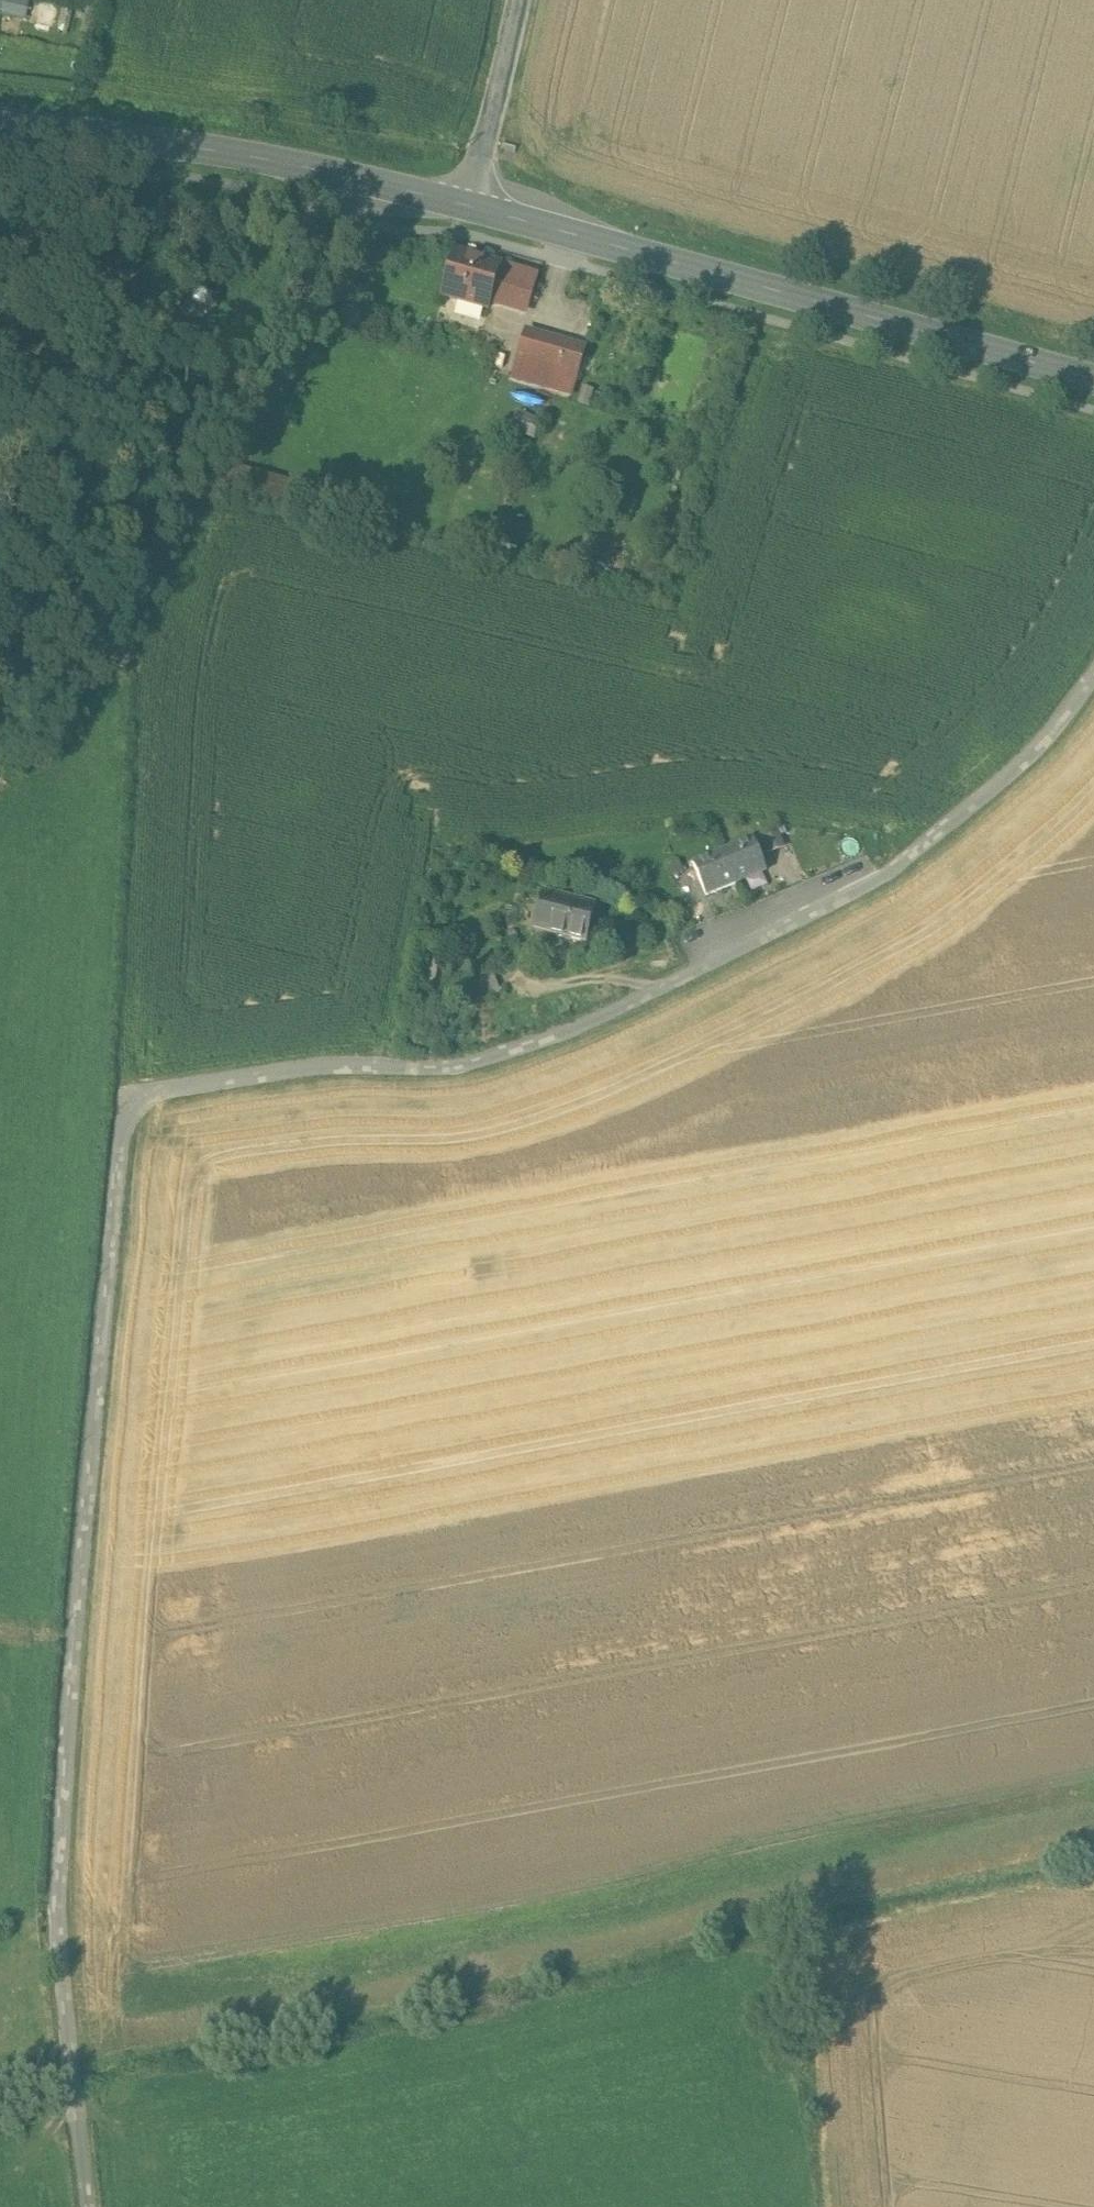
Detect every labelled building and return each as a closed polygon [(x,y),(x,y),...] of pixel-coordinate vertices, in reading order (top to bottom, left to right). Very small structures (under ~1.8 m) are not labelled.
[(30,0),(0,0),(0,15),(28,17),(30,0)] [(454,252),(441,299),(488,312),(490,303),(529,313),(539,275),(454,252)] [(178,304),(173,307),(179,320),(184,317),(190,320),(196,318),(201,321),(202,318),(204,314),(209,312),(207,307),(207,303),(209,300),(205,299),(202,296),(200,293),(196,294),(193,293),(188,290),(187,294),(185,297),(180,298),(178,304)] [(512,382),(570,399),(585,348),(527,331),(512,382)] [(253,493),(289,502),(294,480),(259,471),(253,493)] [(777,830),(759,837),(768,857),(785,849),(777,830)] [(695,865),(707,895),(767,871),(755,841),(695,865)] [(534,930),(587,943),(596,905),(544,892),(534,930)]
